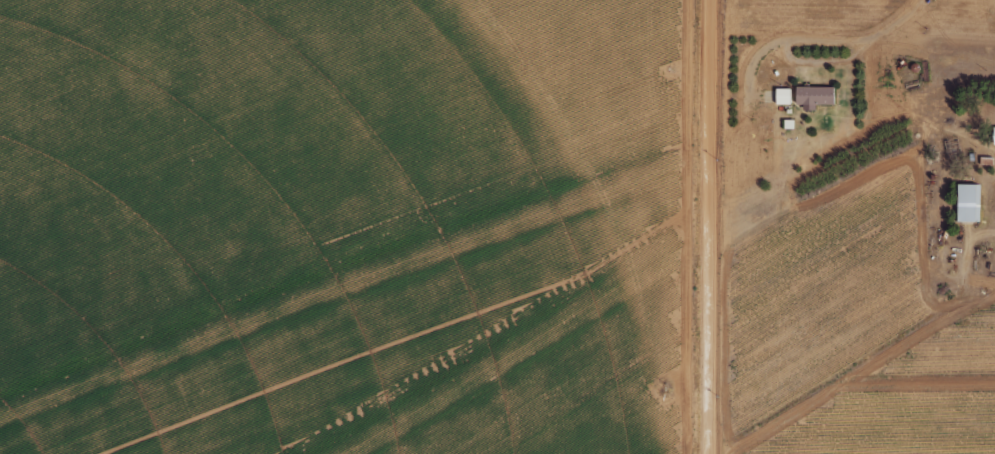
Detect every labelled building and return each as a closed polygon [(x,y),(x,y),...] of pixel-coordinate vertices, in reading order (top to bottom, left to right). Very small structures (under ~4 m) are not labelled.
[(833,105),(833,86),(794,87),(795,106),(833,105)] [(979,184),(956,184),(956,221),(979,221),(979,184)]
